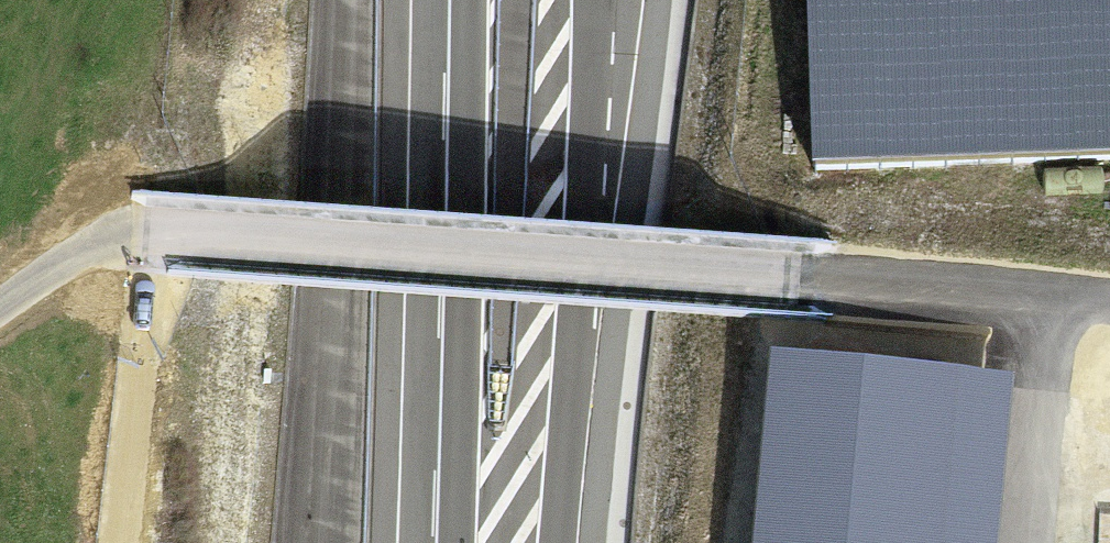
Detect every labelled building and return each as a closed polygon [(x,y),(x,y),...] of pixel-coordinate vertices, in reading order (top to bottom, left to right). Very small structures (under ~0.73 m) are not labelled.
[(816,168),(1109,157),(1109,0),(809,0),(816,168)] [(782,364),(765,542),(987,542),(1003,385),(782,364)]
